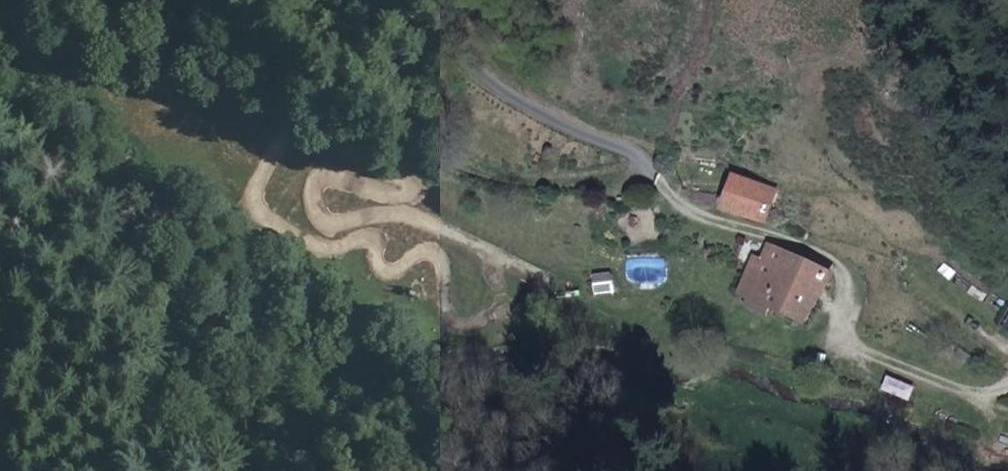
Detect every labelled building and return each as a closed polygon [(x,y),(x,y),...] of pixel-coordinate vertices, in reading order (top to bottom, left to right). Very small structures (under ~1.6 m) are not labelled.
[(764,224),(776,191),(731,174),(718,208),(764,224)] [(753,255),(735,296),(807,326),(830,271),(767,244),(761,259),(753,255)] [(611,273),(591,273),(591,294),(611,294),(611,273)]
